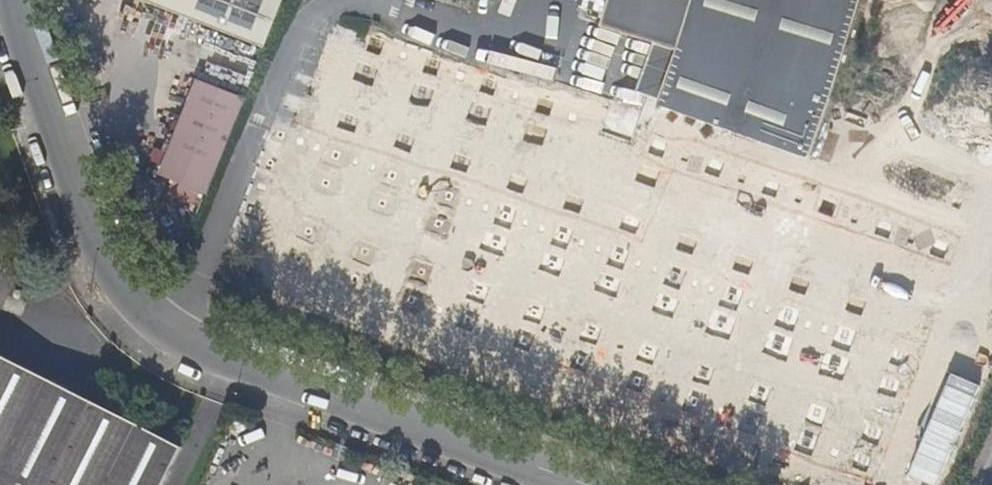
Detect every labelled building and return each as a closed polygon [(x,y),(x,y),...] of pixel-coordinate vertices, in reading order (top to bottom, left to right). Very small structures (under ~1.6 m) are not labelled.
[(262,51),(282,0),(132,0),(262,51)] [(605,21),(814,84),(845,0),(611,0),(605,21)] [(856,0),(845,0),(814,84),(827,88),(856,0)] [(678,55),(655,47),(618,149),(642,157),(678,55)] [(195,83),(162,169),(211,184),(243,101),(195,83)] [(158,178),(206,197),(211,184),(162,169),(158,178)] [(182,448),(71,393),(0,357),(0,484),(164,484),(182,448)]
